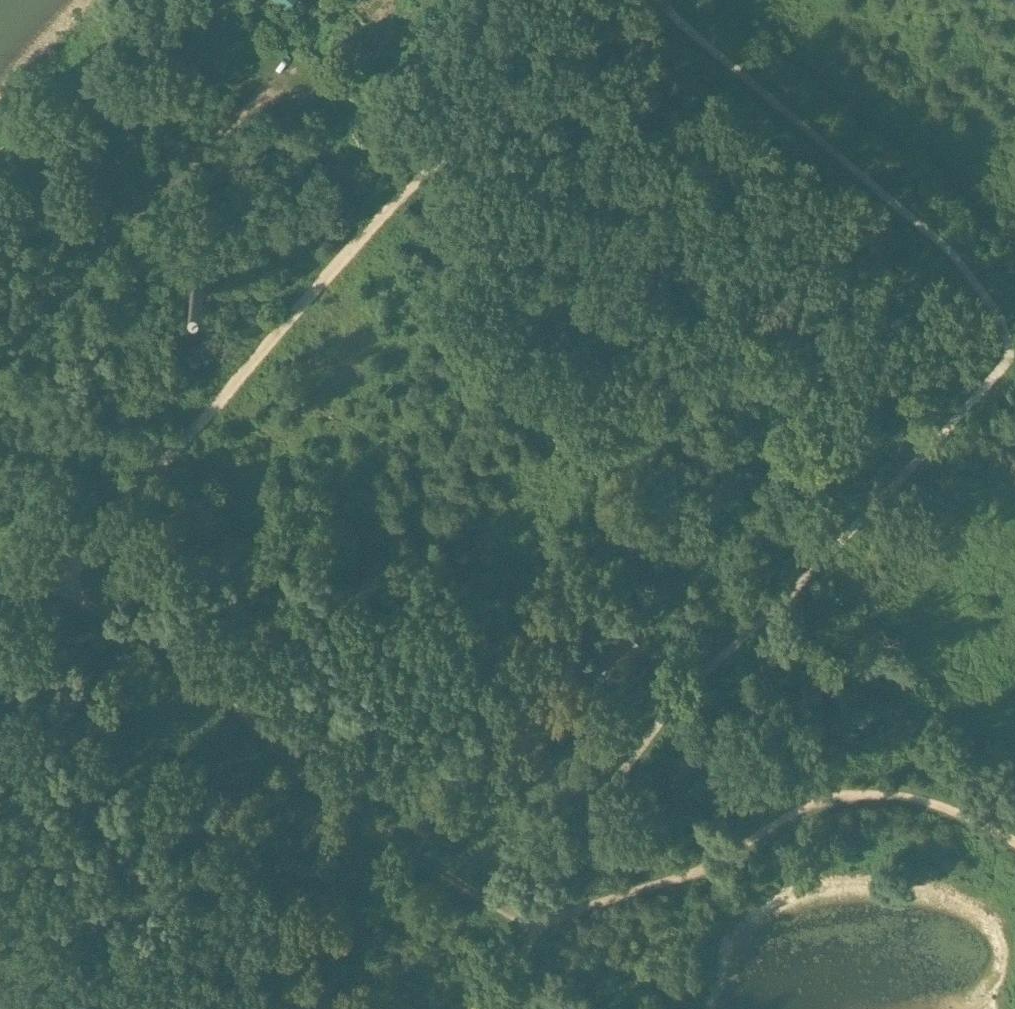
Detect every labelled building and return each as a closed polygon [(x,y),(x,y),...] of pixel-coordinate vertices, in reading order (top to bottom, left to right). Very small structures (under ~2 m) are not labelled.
[(288,8),(295,0),(278,0),(288,8)] [(94,358),(92,365),(94,370),(101,369),(106,368),(115,367),(123,374),(122,381),(122,386),(126,389),(147,381),(160,364),(172,346),(182,334),(180,329),(179,321),(188,313),(197,307),(204,312),(222,293),(225,282),(222,273),(231,262),(243,253),(252,261),(261,259),(274,245),(272,236),(268,225),(274,218),(280,205),(276,196),(271,188),(264,187),(250,201),(238,214),(221,231),(225,237),(229,244),(227,247),(213,258),(203,259),(196,256),(192,255),(176,273),(160,293),(162,299),(168,308),(163,315),(148,325),(134,317),(129,322),(118,332),(109,340),(101,350),(94,358)]
